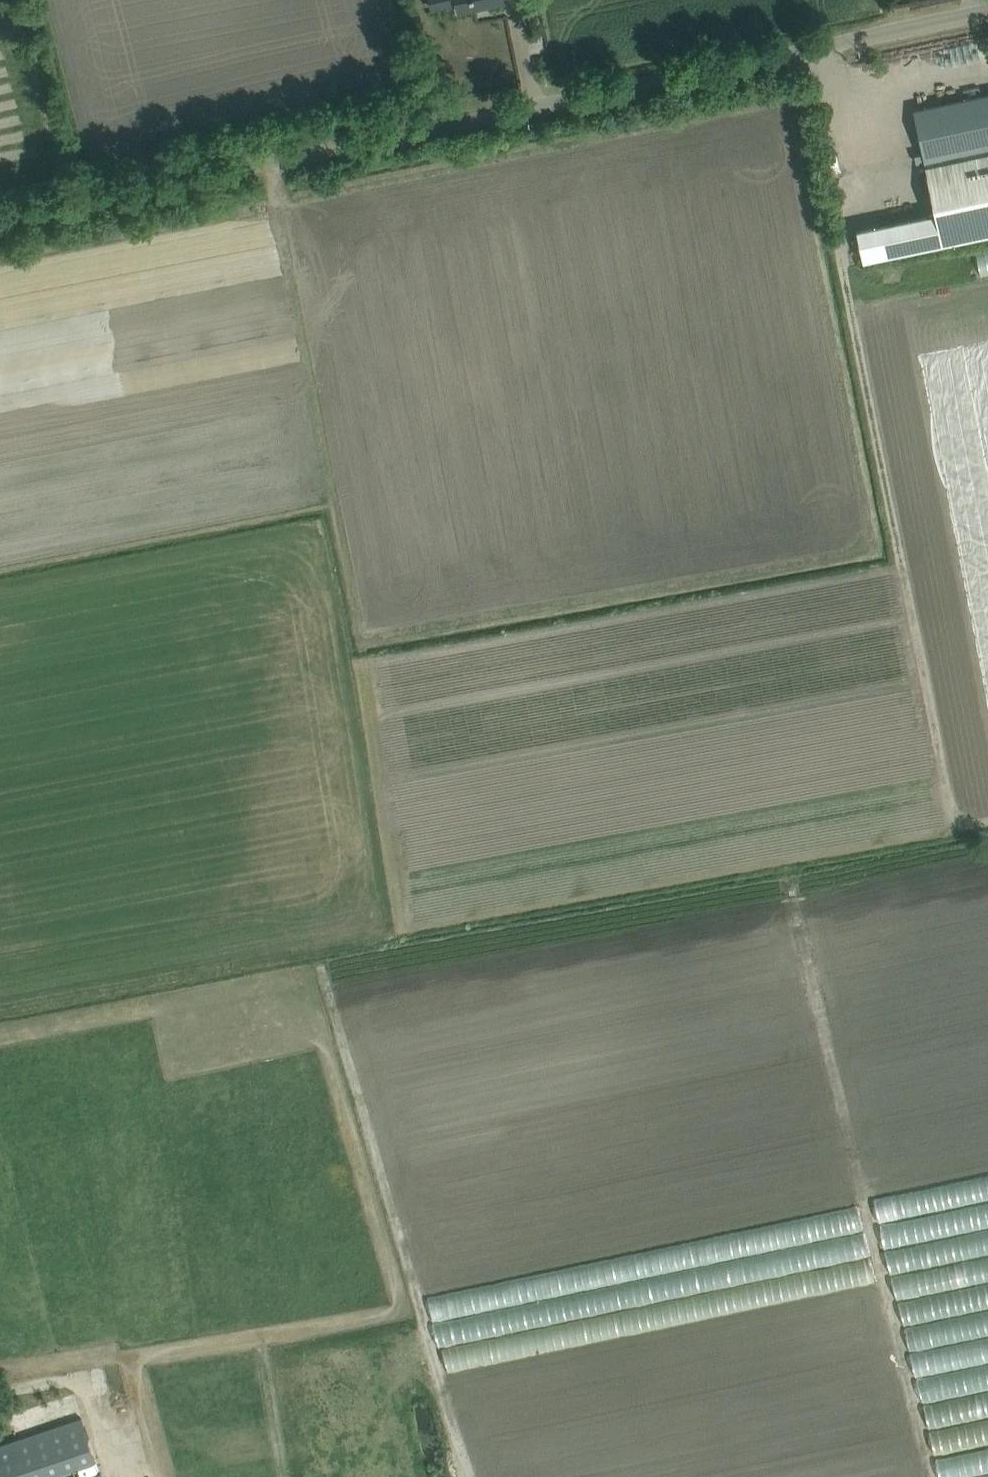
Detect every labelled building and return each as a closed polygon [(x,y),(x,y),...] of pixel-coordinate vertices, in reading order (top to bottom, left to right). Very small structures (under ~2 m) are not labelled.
[(431,8),(457,2),(459,11),(504,2),(504,0),(430,0),(431,8)] [(914,110),(923,153),(914,155),(916,162),(928,160),(987,147),(987,94),(914,110)] [(928,160),(929,165),(925,166),(935,214),(942,244),(987,234),(987,147),(928,160)] [(942,244),(935,214),(857,230),(863,261),(942,244)] [(0,1445),(0,1476),(25,1476),(13,1441),(0,1445)]
